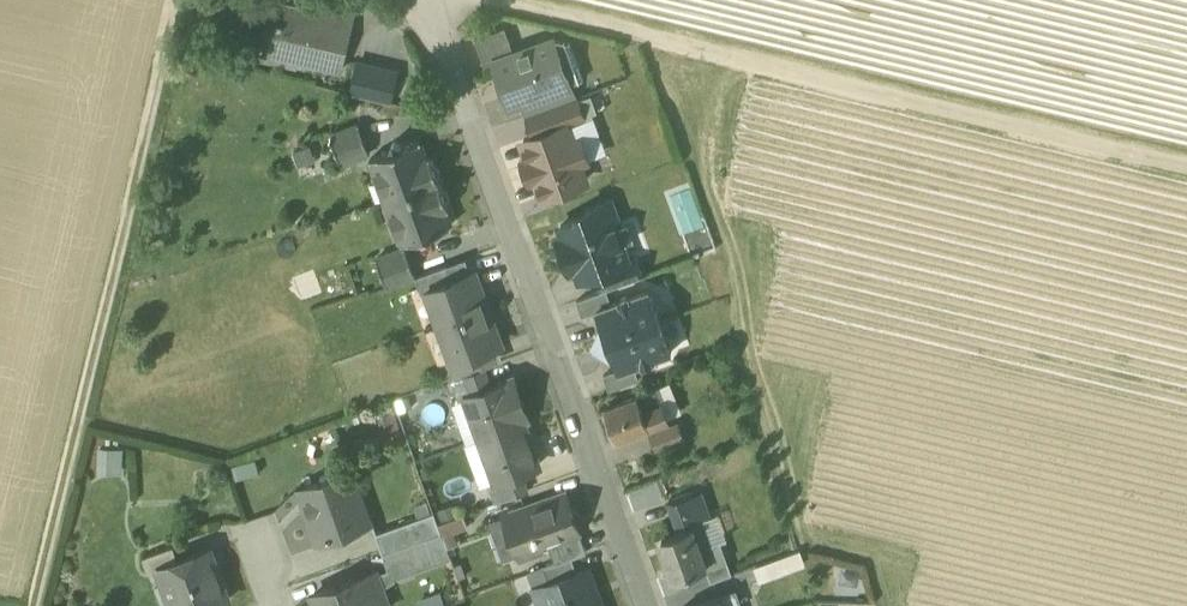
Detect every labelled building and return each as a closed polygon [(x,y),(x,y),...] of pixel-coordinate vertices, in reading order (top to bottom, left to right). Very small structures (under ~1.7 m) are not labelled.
[(314,0),(304,0),(302,8),(300,16),(320,20),(324,3),(314,0)] [(320,20),(300,16),(302,8),(276,3),(271,24),(278,25),(270,59),(295,64),(297,56),(304,58),(303,59),(340,68),(349,27),(320,21),(320,20)] [(354,9),(324,3),(320,20),(320,21),(349,27),(354,9)] [(505,28),(475,38),(485,65),(494,62),(494,60),(514,53),(505,28)] [(514,53),(494,60),(494,62),(510,106),(522,101),(570,84),(553,39),(514,53)] [(584,79),(571,42),(553,39),(570,84),(584,79)] [(352,91),(391,103),(400,74),(361,63),(352,91)] [(570,84),(522,101),(527,115),(575,98),(570,84)] [(575,98),(527,115),(535,135),(564,124),(565,127),(585,120),(576,97),(575,98)] [(360,122),(331,133),(342,163),(371,152),(360,122)] [(535,135),(524,139),(530,157),(523,159),(525,164),(520,166),(524,177),(529,175),(531,180),(538,178),(544,195),(559,190),(561,194),(571,191),(569,186),(585,180),(578,163),(587,159),(580,139),(571,142),(565,127),(564,124),(535,135)] [(402,145),(393,141),(389,150),(370,157),(386,200),(441,179),(431,153),(426,155),(420,138),(402,145)] [(441,179),(386,200),(402,243),(421,236),(430,240),(434,231),(451,225),(445,207),(450,205),(441,179)] [(611,201),(586,210),(588,215),(561,225),(567,242),(561,245),(567,263),(574,261),(581,279),(594,274),(628,261),(628,260),(616,229),(621,227),(611,201)] [(406,246),(376,257),(387,286),(416,275),(406,246)] [(637,256),(628,260),(628,261),(594,274),(600,291),(606,289),(644,275),(637,256)] [(466,257),(416,275),(423,292),(429,290),(429,288),(471,272),(466,257)] [(471,272),(429,288),(429,290),(442,324),(487,308),(480,287),(478,288),(473,274),(475,274),(474,271),(471,272)] [(600,291),(577,300),(582,315),(597,310),(597,308),(611,303),(606,289),(600,291)] [(628,295),(619,298),(620,300),(611,303),(597,308),(597,310),(599,313),(596,318),(601,320),(602,323),(596,337),(598,343),(660,320),(649,289),(629,296),(628,295)] [(487,308),(442,324),(455,360),(456,362),(499,346),(501,345),(500,343),(498,344),(493,331),(495,330),(487,308)] [(660,320),(598,343),(600,349),(614,355),(615,358),(613,363),(618,366),(619,369),(620,371),(634,365),(643,362),(643,364),(652,361),(652,359),(672,352),(660,320)] [(499,346),(456,362),(455,360),(448,362),(454,378),(483,368),(504,360),(499,346)] [(619,369),(604,374),(609,390),(639,379),(634,365),(620,371),(619,369)] [(454,378),(453,379),(460,399),(468,397),(467,394),(490,386),(483,368),(454,378)] [(490,386),(467,394),(468,397),(482,438),(522,424),(520,418),(527,415),(523,403),(516,405),(507,380),(490,386)] [(658,388),(606,407),(618,440),(668,421),(658,388)] [(522,424),(482,438),(497,479),(497,480),(519,473),(537,466),(522,424)] [(679,424),(652,435),(658,452),(686,441),(679,424)] [(124,445),(100,446),(101,474),(126,473),(124,445)] [(350,472),(303,489),(323,542),(369,524),(350,472)] [(519,473),(497,480),(497,479),(490,481),(498,502),(526,492),(519,473)] [(565,494),(505,515),(521,562),(551,551),(549,546),(580,534),(565,494)] [(695,495),(670,503),(675,515),(699,507),(695,495)] [(724,510),(715,505),(714,505),(718,516),(726,514),(724,510)] [(699,507),(675,515),(680,532),(664,538),(669,552),(664,554),(673,578),(707,566),(701,549),(712,545),(699,507)] [(434,513),(376,535),(383,554),(427,538),(441,533),(434,513)] [(441,533),(427,538),(434,560),(449,555),(441,533)] [(580,534),(549,546),(551,551),(555,563),(572,557),(586,552),(580,534)] [(427,538),(383,554),(391,576),(434,560),(427,538)] [(175,546),(145,558),(151,575),(161,571),(160,569),(181,561),(175,546)] [(803,547),(756,565),(761,580),(809,562),(803,547)] [(160,569),(161,571),(166,584),(173,581),(182,605),(215,605),(231,600),(212,549),(181,561),(160,569)] [(555,563),(544,567),(549,583),(578,572),(572,557),(555,563)] [(315,595),(319,605),(381,605),(375,591),(385,587),(379,571),(315,595)] [(536,588),(543,605),(595,605),(583,571),(578,572),(549,583),(536,588)] [(696,605),(741,605),(736,592),(696,605)] [(421,605),(422,605),(445,605),(443,598),(421,605)]
